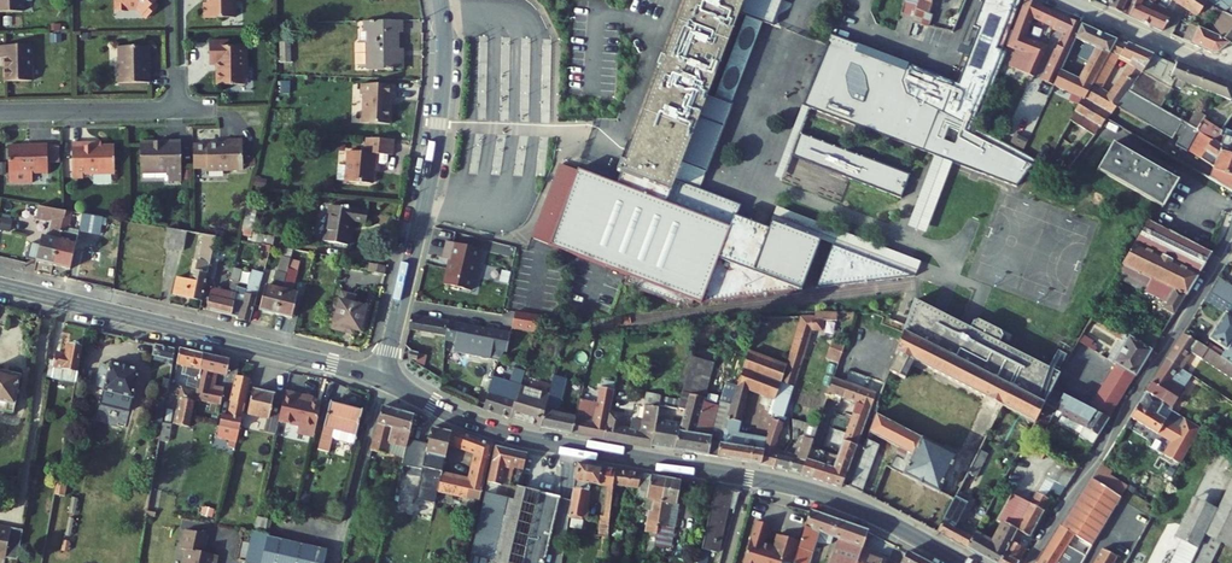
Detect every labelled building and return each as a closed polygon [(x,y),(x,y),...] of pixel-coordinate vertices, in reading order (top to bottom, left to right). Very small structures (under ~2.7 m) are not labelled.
[(23,12),(23,2),(23,0),(0,0),(0,13),(23,12)] [(114,6),(115,6),(118,10),(124,10),(126,8),(138,9),(149,19),(159,8),(155,4),(159,0),(114,0),(114,6)] [(236,0),(210,0),(210,3),(205,3),(206,20),(237,20),(236,0)] [(661,69),(621,170),(617,168),(613,180),(618,181),(615,189),(578,171),(548,257),(628,284),(625,293),(682,313),(694,310),(695,307),(702,309),(803,291),(822,241),(772,222),(770,229),(738,217),(742,205),(676,180),(682,163),(706,172),(708,173),(734,105),(708,95),(739,13),(772,26),(782,0),(687,0),(665,58),(661,56),(657,67),(661,69)] [(975,27),(981,29),(972,51),(974,52),(972,57),(970,56),(960,83),(831,34),(804,105),(1017,187),(1035,160),(975,129),(1006,52),(1001,50),(1022,0),(986,0),(975,27)] [(917,6),(916,10),(929,13),(933,0),(919,0),(917,6)] [(1027,0),(1026,0),(1009,46),(1015,49),(1008,63),(1024,69),(1023,71),(1032,75),(1044,46),(1055,51),(1042,79),(1042,80),(1054,86),(1061,70),(1075,39),(1081,24),(1027,0)] [(1109,8),(1129,16),(1136,0),(1113,0),(1109,8)] [(1163,32),(1173,14),(1152,3),(1147,0),(1136,0),(1129,16),(1163,32)] [(1207,21),(1210,15),(1214,7),(1204,0),(1176,0),(1207,21)] [(1231,0),(1204,0),(1214,7),(1231,17),(1231,0)] [(1219,38),(1229,44),(1231,45),(1231,44),(1231,17),(1214,7),(1210,15),(1218,20),(1209,33),(1219,38)] [(929,13),(916,10),(914,17),(912,23),(913,23),(928,27),(929,27),(933,14),(929,13)] [(944,28),(953,31),(958,13),(949,10),(944,28)] [(901,13),(895,32),(908,36),(912,23),(914,17),(901,13)] [(746,16),(715,98),(732,104),(763,22),(746,16)] [(372,68),(372,70),(388,70),(388,71),(393,71),(393,70),(402,70),(402,56),(398,56),(398,49),(397,33),(402,33),(402,21),(364,22),(364,33),(358,33),(358,41),(356,44),(357,66),(359,68),(372,68)] [(1171,35),(1212,54),(1218,53),(1229,44),(1219,38),(1209,33),(1202,30),(1203,30),(1184,21),(1178,34),(1173,31),(1171,35)] [(1095,48),(1079,79),(1061,70),(1054,86),(1082,100),(1084,101),(1093,84),(1111,53),(1118,40),(1081,24),(1075,39),(1095,48)] [(1117,106),(1128,91),(1141,74),(1152,56),(1118,40),(1111,53),(1119,57),(1131,62),(1109,93),(1102,89),(1093,84),(1084,101),(1082,100),(1070,120),(1095,135),(1107,119),(1117,106)] [(231,42),(211,43),(212,64),(218,64),(221,64),(221,71),(218,71),(218,86),(248,86),(247,46),(231,47),(231,42)] [(286,45),(277,45),(278,63),(287,63),(286,45)] [(31,46),(0,47),(0,59),(4,59),(5,82),(32,82),(31,46)] [(1055,51),(1044,46),(1032,75),(1042,79),(1055,51)] [(146,47),(119,47),(119,66),(118,66),(118,84),(148,83),(148,65),(147,65),(146,47)] [(1102,89),(1119,57),(1111,53),(1093,84),(1102,89)] [(1152,56),(1141,74),(1128,91),(1160,109),(1171,90),(1167,88),(1169,85),(1181,89),(1184,83),(1231,100),(1231,99),(1231,85),(1231,84),(1177,62),(1175,66),(1152,56)] [(389,96),(394,97),(395,86),(361,85),(361,95),(364,96),(363,125),(389,126),(390,105),(389,105),(389,96)] [(1214,167),(1210,179),(1231,192),(1231,156),(1218,151),(1221,144),(1198,131),(1188,125),(1160,109),(1128,91),(1117,106),(1172,139),(1176,132),(1180,135),(1174,145),(1186,152),(1191,143),(1195,145),(1190,154),(1214,167)] [(804,105),(776,178),(783,180),(811,108),(804,105)] [(1197,111),(1188,125),(1198,131),(1204,120),(1206,117),(1197,111)] [(1095,135),(1112,144),(1122,128),(1107,119),(1095,135)] [(1231,156),(1231,131),(1223,128),(1221,130),(1204,120),(1198,131),(1221,144),(1218,151),(1231,156)] [(801,132),(792,156),(902,198),(906,188),(903,187),(905,184),(907,185),(911,175),(801,132)] [(1014,134),(1009,145),(1022,151),(1028,140),(1014,134)] [(345,180),(345,181),(372,183),(373,170),(373,164),(378,164),(379,154),(394,155),(395,141),(366,139),(365,153),(347,151),(346,165),(338,164),(336,179),(345,180)] [(225,143),(207,144),(208,171),(242,170),(242,140),(225,140),(225,143)] [(141,174),(168,173),(168,182),(182,182),(181,143),(171,144),(171,142),(140,143),(141,174)] [(84,175),(115,174),(115,146),(94,147),(94,144),(72,144),(73,178),(84,178),(84,175)] [(1098,169),(1163,207),(1178,182),(1112,144),(1098,169)] [(49,146),(49,145),(32,145),(32,148),(23,148),(23,146),(10,146),(10,181),(34,181),(34,172),(49,172),(49,163),(49,146)] [(61,146),(49,146),(49,163),(61,162),(61,146)] [(926,233),(953,163),(936,156),(909,227),(926,233)] [(532,251),(548,257),(578,171),(562,166),(532,251)] [(330,205),(323,242),(348,246),(353,220),(366,223),(368,212),(330,205)] [(54,265),(67,211),(39,206),(36,221),(50,223),(47,237),(42,236),(40,246),(30,243),(27,259),(54,265)] [(778,207),(772,222),(916,277),(922,262),(778,207)] [(253,230),(257,212),(248,210),(243,228),(253,230)] [(73,212),(67,211),(54,265),(71,270),(79,235),(69,232),(73,212)] [(79,231),(101,234),(104,218),(82,214),(79,231)] [(1122,265),(1186,296),(1212,253),(1148,220),(1122,265)] [(164,248),(184,251),(187,232),(167,228),(164,248)] [(275,237),(258,233),(256,243),(274,246),(275,237)] [(177,278),(174,295),(203,301),(208,277),(214,249),(216,237),(205,234),(200,258),(198,258),(193,281),(177,278)] [(470,291),(481,250),(447,241),(443,259),(450,260),(444,284),(470,291)] [(272,246),(264,245),(261,255),(269,258),(272,246)] [(833,245),(816,290),(916,277),(833,245)] [(214,278),(220,250),(214,249),(208,277),(214,278)] [(259,310),(276,314),(283,290),(286,279),(291,259),(283,257),(279,272),(277,271),(273,288),(266,286),(259,310)] [(291,259),(286,279),(295,281),(300,262),(291,259)] [(385,275),(387,267),(370,264),(369,272),(385,275)] [(1116,276),(1167,303),(1163,309),(1174,315),(1186,296),(1122,265),(1115,276),(1116,276)] [(233,268),(230,281),(233,281),(232,284),(239,286),(240,283),(239,282),(242,270),(233,268)] [(238,319),(250,322),(264,273),(252,270),(247,290),(239,288),(234,309),(241,311),(238,319)] [(1231,306),(1231,286),(1218,277),(1209,292),(1231,306)] [(230,288),(229,292),(211,288),(207,309),(232,316),(234,309),(239,288),(239,286),(232,284),(231,288),(230,288)] [(283,290),(276,314),(293,319),(299,295),(283,290)] [(1209,339),(1226,350),(1221,357),(1231,363),(1231,306),(1209,292),(1204,300),(1225,314),(1209,339)] [(342,293),(333,329),(352,334),(353,330),(363,332),(366,317),(364,317),(366,308),(354,304),(355,300),(353,299),(354,296),(342,293)] [(0,298),(0,319),(9,321),(13,301),(0,298)] [(908,359),(985,399),(1002,407),(1034,423),(1035,423),(1037,420),(1045,404),(1052,390),(1059,375),(998,343),(1003,334),(976,320),(971,330),(914,300),(909,315),(906,324),(900,337),(895,353),(898,354),(889,372),(899,376),(908,359)] [(539,316),(516,313),(513,329),(536,332),(538,323),(539,316)] [(408,330),(446,337),(449,322),(411,315),(408,330)] [(560,322),(539,316),(538,323),(559,328),(560,322)] [(803,357),(811,330),(822,330),(824,321),(836,321),(836,317),(815,317),(801,317),(790,353),(803,357)] [(512,333),(449,322),(446,337),(446,341),(456,343),(454,352),(491,360),(492,350),(507,353),(512,333)] [(1136,376),(1156,344),(1140,338),(1103,323),(1100,327),(1120,339),(1107,360),(1116,365),(1136,376)] [(1162,334),(1145,328),(1140,338),(1156,344),(1162,334)] [(158,345),(177,349),(179,335),(160,331),(158,345)] [(83,362),(87,341),(83,341),(85,334),(78,333),(77,339),(71,338),(70,347),(61,345),(59,358),(83,362)] [(1166,359),(1182,369),(1193,354),(1231,379),(1231,363),(1221,357),(1183,333),(1166,359)] [(1082,335),(1077,342),(1094,352),(1096,348),(1091,344),(1093,341),(1082,335)] [(839,364),(846,346),(833,341),(827,359),(833,362),(839,364)] [(172,365),(175,350),(153,346),(150,360),(172,365)] [(199,388),(204,353),(181,348),(179,362),(184,363),(183,367),(187,368),(185,374),(190,375),(188,386),(199,388)] [(410,351),(408,359),(417,361),(419,353),(410,351)] [(132,385),(137,358),(108,352),(107,356),(90,353),(86,372),(103,376),(103,379),(132,385)] [(718,458),(761,465),(767,439),(753,436),(738,433),(748,390),(763,396),(774,401),(786,368),(748,352),(731,405),(723,444),(720,443),(718,458)] [(230,359),(204,353),(199,388),(197,398),(221,404),(224,390),(212,387),(215,370),(227,373),(230,359)] [(801,363),(803,357),(790,353),(786,368),(774,401),(770,414),(774,415),(774,414),(784,416),(785,413),(801,363)] [(685,410),(680,426),(674,450),(718,458),(720,443),(723,444),(731,405),(720,402),(719,406),(704,401),(714,363),(692,356),(680,400),(678,408),(685,410)] [(1173,383),(1182,369),(1166,359),(1145,393),(1146,393),(1172,409),(1183,390),(1173,383)] [(52,370),(63,372),(64,362),(53,360),(52,370)] [(41,370),(0,361),(0,392),(11,395),(9,401),(25,404),(26,397),(35,399),(41,370)] [(833,362),(828,376),(834,379),(839,364),(833,362)] [(1089,409),(1109,419),(1136,376),(1116,365),(1089,409)] [(238,441),(252,378),(237,375),(232,401),(234,401),(231,416),(224,415),(222,426),(234,428),(233,435),(232,440),(238,441)] [(550,395),(541,428),(573,434),(576,419),(558,415),(567,379),(555,375),(550,395)] [(493,378),(483,409),(512,419),(522,386),(493,378)] [(834,379),(828,393),(838,397),(844,382),(834,379)] [(604,381),(603,388),(615,390),(616,384),(604,381)] [(844,481),(850,484),(863,449),(858,447),(857,447),(877,393),(844,382),(838,397),(842,398),(857,404),(837,457),(822,452),(820,457),(809,453),(801,474),(801,475),(842,488),(844,481)] [(550,395),(522,386),(512,419),(541,428),(550,395)] [(193,389),(182,387),(182,390),(179,389),(178,393),(181,394),(180,399),(182,399),(177,425),(189,428),(196,396),(193,389)] [(573,434),(604,440),(610,413),(615,390),(603,388),(600,388),(593,423),(576,419),(573,434)] [(271,416),(276,417),(280,402),(274,401),(276,393),(255,389),(250,414),(271,418),(271,416)] [(305,394),(285,390),(283,403),(280,413),(289,415),(288,422),(299,425),(297,431),(314,435),(321,402),(312,400),(305,398),(305,394)] [(1060,415),(1084,428),(1079,436),(1092,445),(1109,419),(1089,409),(1052,390),(1045,404),(1054,409),(1062,413),(1060,415)] [(828,393),(826,399),(840,404),(842,398),(838,397),(828,393)] [(1172,409),(1146,393),(1139,404),(1165,421),(1172,409)] [(651,449),(652,447),(656,422),(660,406),(661,397),(646,394),(644,406),(645,406),(643,421),(631,419),(627,444),(651,449)] [(763,396),(753,436),(767,439),(774,415),(770,414),(774,401),(763,396)] [(680,400),(661,397),(660,406),(677,409),(678,408),(680,400)] [(985,399),(957,455),(959,456),(939,494),(953,501),(954,501),(956,497),(968,474),(980,450),(1002,407),(985,399)] [(353,443),(362,411),(330,403),(315,459),(326,462),(332,438),(353,443)] [(1046,424),(1054,409),(1045,404),(1037,420),(1046,424)] [(1130,418),(1158,434),(1165,421),(1139,404),(1130,418)] [(383,407),(371,450),(385,454),(388,443),(406,448),(411,427),(415,415),(383,407)] [(173,409),(166,408),(159,444),(167,446),(173,409)] [(1164,456),(1180,465),(1201,429),(1172,409),(1165,421),(1158,434),(1172,443),(1164,456)] [(289,415),(280,413),(279,418),(279,420),(288,422),(289,415)] [(610,413),(604,440),(618,443),(623,418),(623,415),(610,413)] [(774,415),(767,439),(761,465),(765,466),(774,468),(778,450),(776,450),(786,417),(784,416),(774,414),(774,415)] [(889,469),(939,494),(959,456),(957,455),(877,415),(869,432),(900,448),(912,454),(908,463),(896,457),(895,457),(889,469)] [(627,444),(631,419),(623,418),(618,443),(627,444)] [(793,420),(793,440),(798,440),(798,429),(805,431),(807,424),(793,420)] [(1032,427),(1042,432),(1046,424),(1037,420),(1035,423),(1034,423),(1032,427)] [(674,450),(680,426),(656,422),(652,447),(674,450)] [(790,472),(801,474),(809,453),(811,448),(818,427),(807,424),(805,431),(798,455),(778,450),(774,468),(790,472)] [(221,432),(233,435),(234,428),(222,426),(221,432)] [(452,433),(432,427),(424,463),(436,466),(430,490),(421,488),(418,500),(436,504),(439,490),(443,473),(450,443),(452,433)] [(453,428),(452,433),(450,443),(458,446),(462,433),(453,428)] [(450,493),(481,500),(493,447),(462,433),(458,446),(461,447),(459,452),(467,456),(469,459),(467,465),(456,463),(452,476),(443,473),(439,490),(450,493)] [(862,494),(879,445),(866,439),(863,449),(850,484),(848,487),(862,494)] [(1051,457),(1023,443),(1020,449),(1047,463),(1051,457)] [(514,501),(517,488),(508,486),(502,485),(506,467),(512,469),(511,475),(519,477),(523,475),(527,453),(496,446),(485,493),(514,501)] [(822,452),(811,448),(809,453),(820,457),(822,452)] [(908,463),(912,454),(900,448),(896,457),(908,463)] [(977,479),(989,454),(980,450),(968,474),(977,479)] [(1046,477),(1065,488),(1076,471),(1051,457),(1047,463),(1052,466),(1046,477)] [(603,467),(579,463),(570,515),(589,518),(590,512),(586,512),(591,483),(600,485),(603,467)] [(508,486),(511,475),(512,469),(506,467),(502,485),(508,486)] [(614,484),(615,469),(603,467),(600,485),(613,487),(614,484)] [(1100,467),(1098,470),(1108,476),(1110,473),(1100,467)] [(641,474),(615,469),(614,484),(639,488),(641,474)] [(1108,476),(1098,470),(1092,479),(1120,498),(1127,488),(1108,476)] [(67,472),(61,471),(58,488),(64,489),(67,472)] [(652,476),(641,474),(639,488),(638,496),(648,498),(652,476)] [(666,478),(652,476),(648,498),(657,500),(655,511),(661,512),(666,478)] [(1029,537),(1050,500),(1044,497),(1049,489),(1060,496),(1065,488),(1046,477),(1016,528),(1018,529),(1017,531),(1029,537)] [(678,504),(682,481),(666,478),(661,512),(655,545),(662,546),(672,548),(675,527),(668,526),(672,503),(678,504)] [(1062,527),(1060,526),(1038,562),(1056,562),(1059,558),(1073,535),(1091,546),(1092,544),(1100,531),(1106,522),(1120,498),(1092,479),(1062,527)] [(1224,497),(1205,535),(1221,543),(1231,549),(1231,479),(1224,497)] [(1224,497),(1200,485),(1194,497),(1185,493),(1165,533),(1182,542),(1172,562),(1191,562),(1205,535),(1224,497)] [(560,498),(520,487),(519,489),(517,488),(514,501),(485,493),(470,562),(545,562),(560,498)] [(736,509),(741,492),(716,487),(700,562),(708,562),(712,544),(720,546),(729,508),(736,509)] [(311,492),(301,490),(298,505),(307,507),(311,492)] [(450,493),(448,501),(479,508),(481,500),(450,493)] [(1012,496),(1003,518),(1014,523),(1023,501),(1012,496)] [(937,532),(967,549),(975,534),(976,532),(963,525),(962,527),(957,524),(968,503),(956,497),(954,501),(953,501),(937,532)] [(657,500),(648,498),(646,509),(651,510),(655,511),(657,500)] [(655,545),(661,512),(655,511),(651,510),(647,532),(652,533),(650,544),(655,545)] [(810,510),(800,541),(794,562),(810,562),(816,541),(819,531),(824,533),(833,536),(838,521),(810,510)] [(361,525),(364,513),(357,511),(354,523),(361,525)] [(610,537),(612,521),(602,519),(600,536),(610,537)] [(22,524),(11,521),(10,524),(0,522),(0,550),(16,554),(22,524)] [(800,541),(777,534),(774,546),(765,544),(771,524),(758,521),(747,562),(782,562),(783,560),(794,562),(800,541)] [(850,525),(838,521),(833,536),(838,538),(829,562),(837,562),(850,525)] [(992,544),(975,534),(967,549),(992,562),(1000,562),(1017,531),(1018,529),(1016,528),(1004,522),(992,544)] [(862,548),(868,531),(850,525),(837,562),(856,562),(862,548)] [(186,530),(182,548),(188,550),(185,562),(216,562),(218,555),(201,552),(205,534),(186,530)] [(327,551),(269,538),(270,534),(254,531),(246,562),(325,562),(327,551)] [(1017,531),(1000,562),(1019,562),(1033,539),(1029,537),(1017,531)] [(1092,546),(1091,546),(1073,535),(1059,558),(1067,562),(1082,562),(1092,546)] [(1221,543),(1205,535),(1191,562),(1211,562),(1221,543)] [(662,546),(655,545),(653,561),(659,562),(662,546)] [(886,562),(869,556),(871,551),(862,548),(856,562),(885,562),(886,562)] [(1094,562),(1114,562),(1117,557),(1103,550),(1102,549),(1094,562)] [(869,556),(886,562),(887,557),(871,551),(869,556)] [(908,551),(902,562),(930,562),(908,551)]
